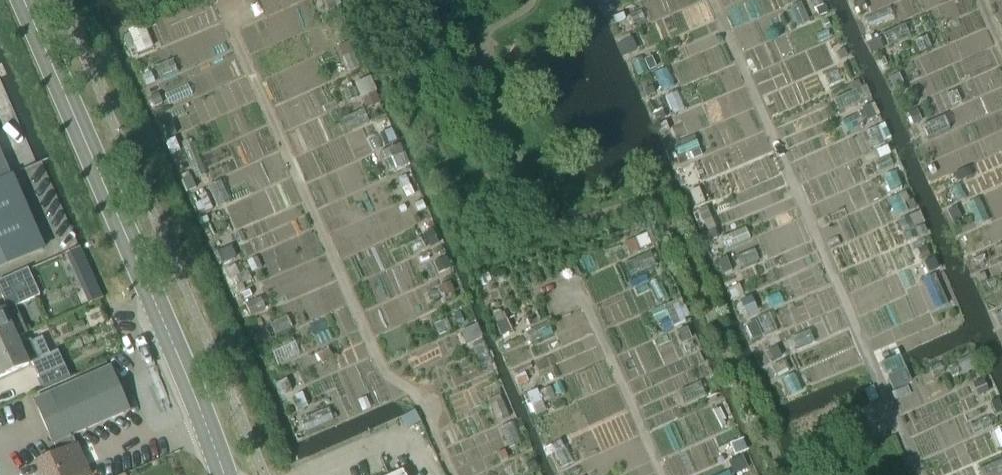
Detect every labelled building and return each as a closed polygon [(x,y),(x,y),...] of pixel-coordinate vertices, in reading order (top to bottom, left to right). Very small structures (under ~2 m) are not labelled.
[(42,249),(10,174),(6,165),(32,153),(0,80),(0,267),(42,249)] [(0,311),(0,345),(17,337),(28,332),(24,325),(16,306),(34,297),(38,295),(39,295),(32,280),(27,268),(0,281),(0,290),(2,294),(9,309),(5,311),(5,309),(0,311)] [(0,345),(0,378),(30,364),(29,364),(33,362),(39,376),(48,372),(65,365),(58,351),(40,359),(31,340),(21,345),(17,337),(0,345)] [(70,376),(65,365),(48,372),(49,374),(53,383),(70,376)] [(73,382),(34,399),(54,444),(54,443),(73,436),(130,410),(111,366),(73,382)] [(906,370),(888,378),(893,389),(911,381),(906,370)] [(34,462),(40,474),(92,474),(78,443),(76,444),(73,436),(54,443),(58,451),(34,462)]
